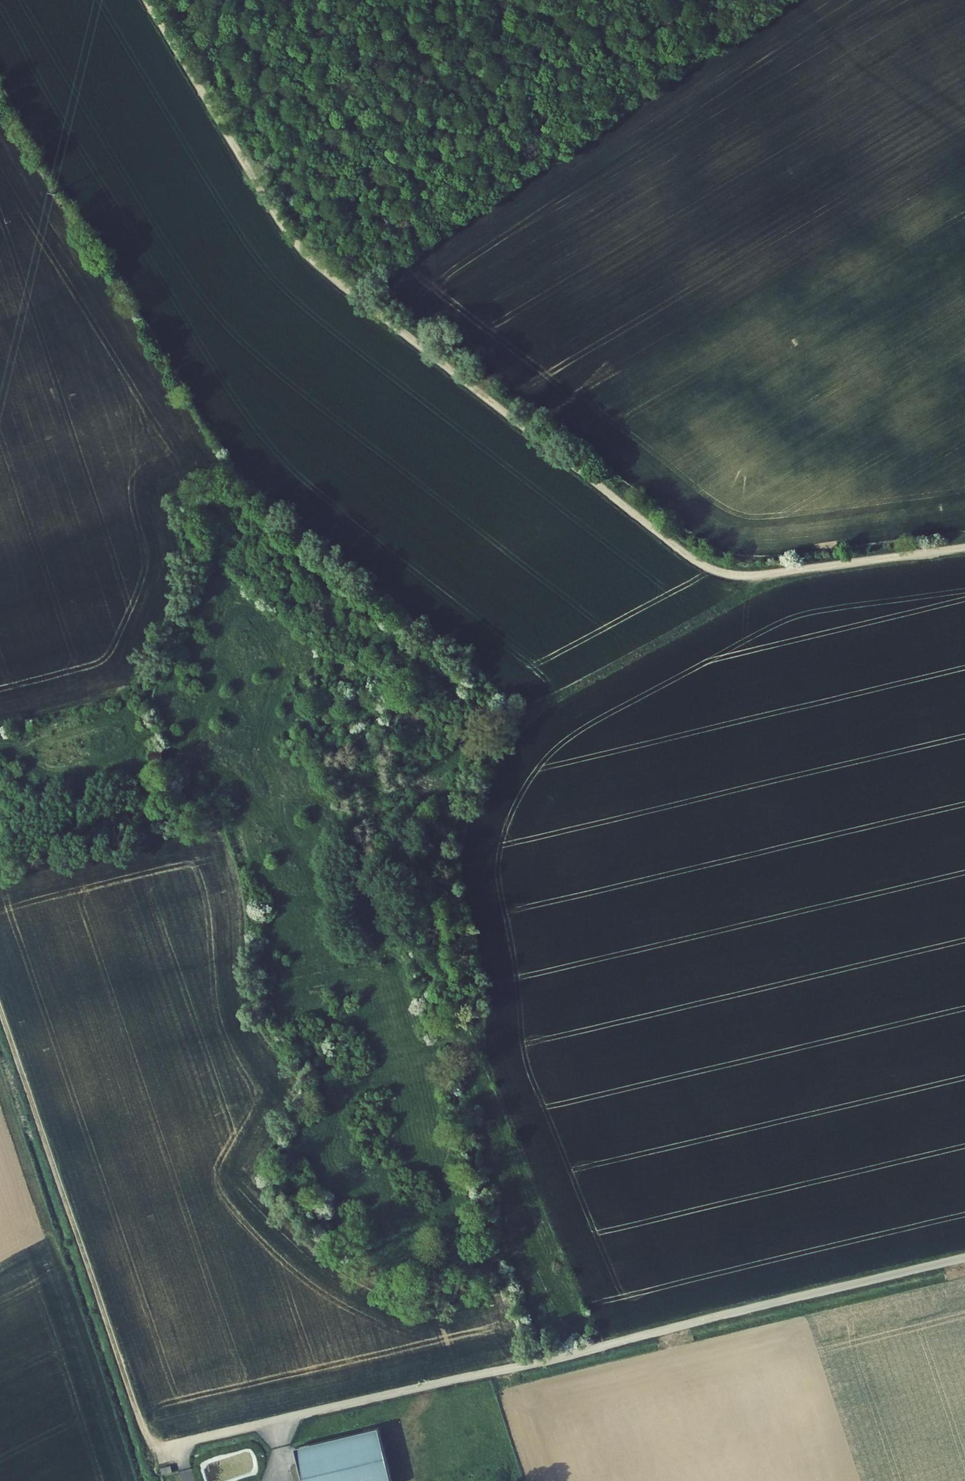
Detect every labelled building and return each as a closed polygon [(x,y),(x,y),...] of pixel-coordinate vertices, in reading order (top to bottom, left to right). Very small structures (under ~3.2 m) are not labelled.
[(147,755),(136,758),(141,773),(151,769),(147,755)] [(298,1447),(306,1480),(394,1480),(382,1427),(298,1447)] [(171,1466),(161,1468),(163,1475),(173,1472),(171,1466)]
